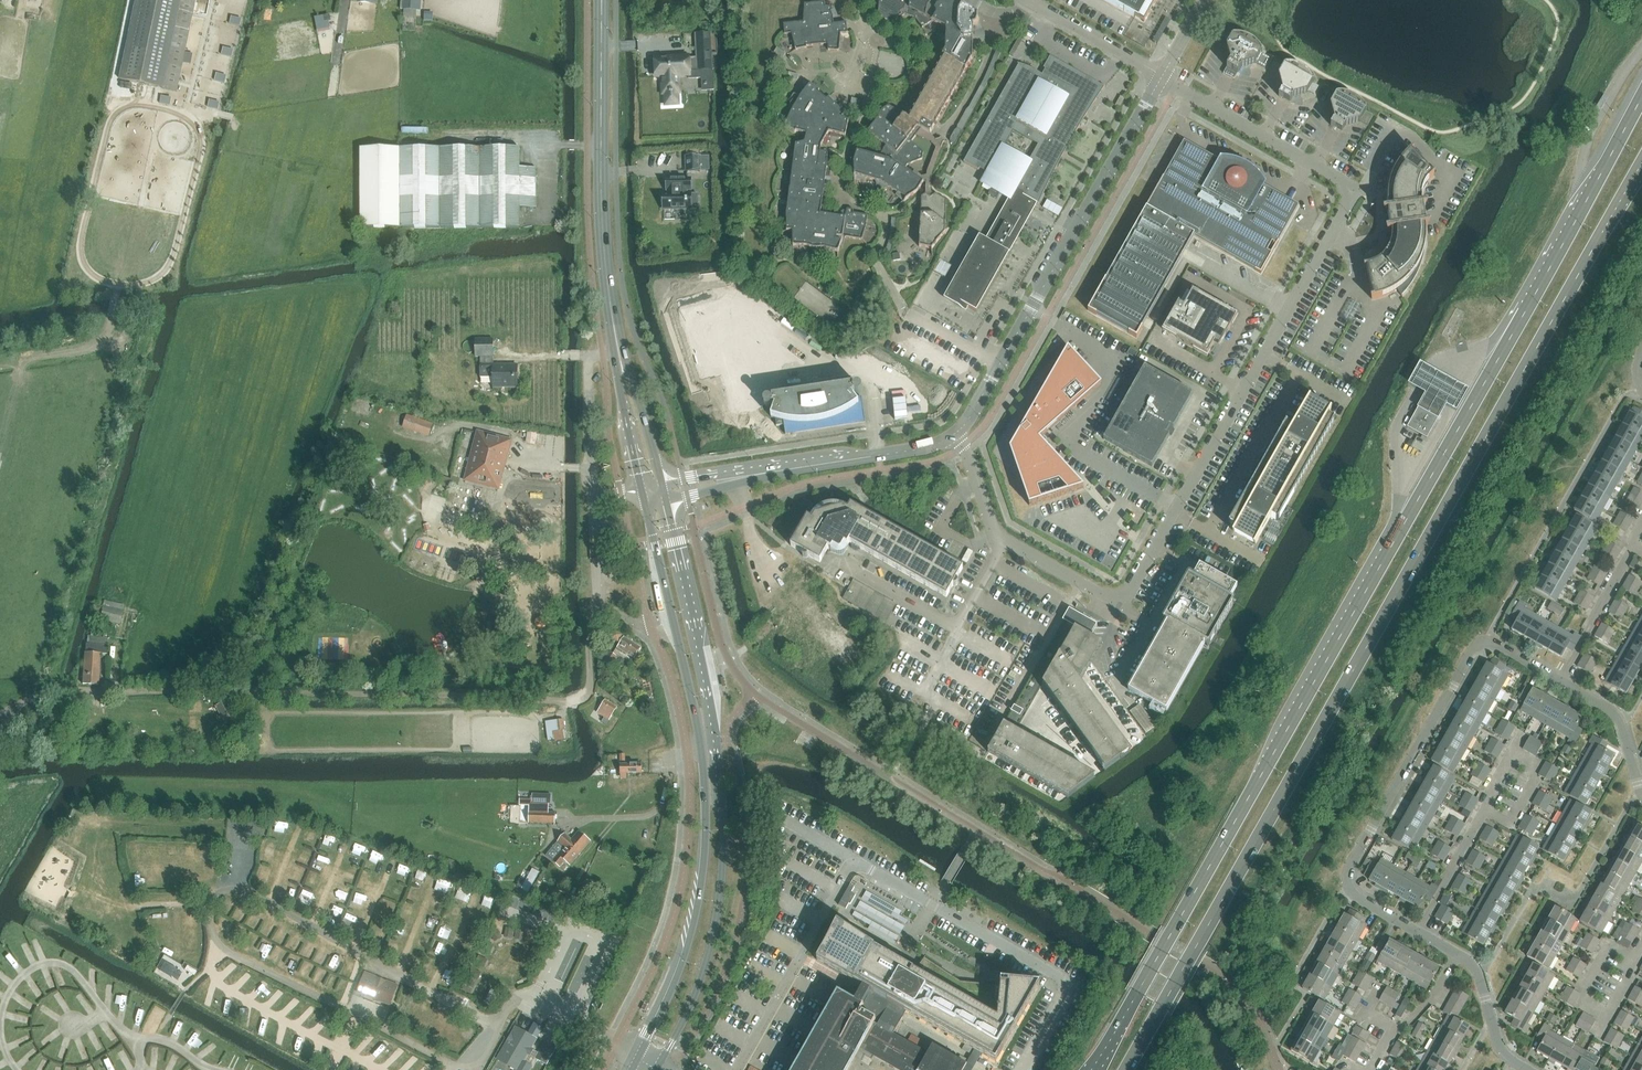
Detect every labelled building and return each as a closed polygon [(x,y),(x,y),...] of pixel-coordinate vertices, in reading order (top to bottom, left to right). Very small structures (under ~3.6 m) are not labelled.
[(120,79),(177,91),(195,0),(136,0),(120,79)] [(923,182),(926,183),(926,194),(921,197),(919,247),(932,250),(945,233),(947,200),(936,194),(934,195),(931,192),(932,173),(941,148),(943,143),(946,141),(943,143),(940,139),(942,136),(941,136),(940,139),(935,140),(930,134),(972,59),(973,51),(978,49),(979,17),(974,15),(974,14),(950,0),(879,0),(879,5),(914,18),(922,28),(932,22),(937,25),(937,35),(940,36),(939,42),(942,41),(946,42),(945,51),(908,117),(888,106),(882,110),(878,117),(879,118),(868,131),(886,145),(879,157),(857,151),(854,162),(854,179),(865,180),(866,178),(876,181),(877,185),(885,188),(888,187),(897,193),(896,195),(904,202),(917,192),(923,182)] [(1144,22),(1157,0),(1105,0),(1144,22)] [(782,34),(791,34),(791,33),(792,33),(793,50),(790,52),(788,53),(787,53),(787,54),(788,54),(791,53),(794,51),(796,50),(807,48),(806,46),(828,44),(828,50),(839,51),(842,52),(845,53),(848,53),(849,53),(848,53),(845,52),(842,51),(840,50),(841,34),(850,33),(850,32),(848,32),(847,22),(834,24),(833,17),(831,12),(832,10),(831,7),(825,6),(825,2),(827,2),(805,4),(803,2),(803,3),(804,4),(803,22),(783,24),(784,34),(782,34)] [(696,33),(694,33),(694,34),(696,34),(698,70),(712,70),(710,33),(696,34),(696,33)] [(1230,60),(1227,67),(1238,73),(1241,67),(1255,63),(1262,51),(1260,47),(1255,41),(1250,38),(1245,36),(1240,35),(1235,35),(1232,37),(1226,46),(1230,60)] [(677,69),(688,69),(688,51),(655,51),(655,69),(661,69),(661,85),(677,85),(677,69)] [(1038,205),(1045,190),(1053,175),(1061,160),(1069,145),(1077,130),(1086,115),(1096,101),(1105,86),(1104,87),(1050,56),(1044,68),(1045,69),(1042,75),(1036,71),(1030,68),(1024,65),(1018,64),(1017,64),(1019,64),(1018,66),(964,162),(979,170),(980,168),(986,172),(980,183),(1009,199),(1001,212),(986,240),(980,236),(944,299),(955,305),(958,301),(976,312),(1009,253),(1037,204),(1038,204),(1037,205),(1038,205)] [(1285,64),(1278,76),(1282,90),(1279,96),(1290,102),(1293,96),(1307,92),(1314,80),(1313,79),(1310,75),(1307,71),(1302,68),(1297,65),(1292,64),(1285,64)] [(810,85),(800,97),(794,94),(788,101),(791,103),(789,108),(792,111),(790,113),(785,127),(795,133),(796,131),(806,134),(804,143),(796,145),(788,201),(786,215),(786,231),(792,231),(793,247),(807,246),(815,250),(825,249),(838,253),(843,237),(862,240),(866,225),(868,215),(853,213),(853,210),(847,209),(845,214),(839,215),(839,217),(821,214),(825,183),(826,183),(829,178),(830,178),(831,170),(828,168),(828,153),(820,152),(821,146),(829,133),(845,136),(849,121),(842,118),(845,114),(828,98),(826,100),(819,93),(820,91),(810,85)] [(1337,93),(1330,105),(1334,119),(1331,126),(1342,132),(1345,125),(1359,121),(1366,110),(1364,106),(1362,104),(1359,100),(1354,97),(1350,95),(1347,94),(1342,93),(1337,93)] [(1264,185),(1261,183),(1259,181),(1257,179),(1256,177),(1254,175),(1252,173),(1250,171),(1248,170),(1245,168),(1243,167),(1241,166),(1238,165),(1236,164),(1233,163),(1230,163),(1228,162),(1225,162),(1223,162),(1220,160),(1219,161),(1184,141),(1163,177),(1160,183),(1149,203),(1149,202),(1145,209),(1146,209),(1145,210),(1106,279),(1101,287),(1093,302),(1088,310),(1096,315),(1129,333),(1128,333),(1137,338),(1142,328),(1142,327),(1193,237),(1194,235),(1255,270),(1261,274),(1279,242),(1278,242),(1299,206),(1263,186),(1264,185)] [(360,148),(361,229),(520,228),(520,208),(536,208),(536,168),(520,168),(520,148),(360,148)] [(1413,151),(1412,150),(1408,153),(1404,157),(1402,160),(1399,163),(1395,161),(1395,162),(1396,162),(1393,168),(1391,173),(1390,179),(1389,184),(1388,188),(1388,195),(1388,202),(1388,209),(1386,210),(1386,212),(1388,212),(1388,217),(1386,219),(1386,220),(1387,223),(1388,223),(1389,224),(1390,229),(1389,229),(1389,232),(1392,231),(1392,235),(1391,240),(1390,245),(1389,249),(1386,250),(1384,253),(1377,258),(1376,257),(1378,261),(1377,262),(1375,263),(1370,265),(1368,266),(1365,266),(1365,268),(1366,268),(1373,297),(1372,298),(1372,299),(1377,298),(1382,296),(1385,295),(1388,294),(1393,291),(1397,289),(1402,297),(1402,296),(1402,295),(1405,291),(1409,287),(1412,282),(1416,276),(1420,267),(1421,262),(1423,257),(1424,249),(1425,243),(1425,226),(1427,226),(1427,223),(1425,224),(1423,207),(1424,207),(1424,204),(1421,204),(1421,202),(1421,196),(1423,191),(1425,188),(1427,184),(1428,185),(1429,184),(1426,182),(1430,178),(1434,175),(1433,174),(1432,175),(1412,151),(1413,151)] [(687,171),(700,171),(699,156),(686,157),(687,171)] [(686,200),(686,190),(691,190),(690,179),(674,179),(668,179),(667,179),(667,190),(668,190),(668,195),(663,195),(663,209),(687,209),(686,203),(688,203),(688,200),(686,200)] [(1179,303),(1172,315),(1173,315),(1165,330),(1184,341),(1183,342),(1207,355),(1216,340),(1220,343),(1226,332),(1228,332),(1237,316),(1208,299),(1207,301),(1193,293),(1187,304),(1186,303),(1184,307),(1179,304),(1179,303)] [(475,339),(475,357),(493,357),(493,339),(475,339)] [(1101,383),(1068,346),(1010,449),(1029,506),(1084,487),(1039,439),(1101,383)] [(1425,394),(1418,407),(1437,418),(1445,404),(1455,410),(1467,389),(1419,361),(1407,383),(1425,394)] [(517,391),(517,366),(493,366),(493,391),(493,387),(517,387),(517,391)] [(1105,437),(1103,440),(1124,451),(1152,467),(1169,436),(1166,434),(1167,432),(1170,434),(1172,430),(1169,428),(1170,427),(1173,429),(1193,394),(1160,375),(1144,367),(1105,437)] [(787,395),(781,396),(780,393),(775,394),(775,397),(772,397),(772,400),(769,399),(766,400),(764,401),(764,404),(765,405),(766,406),(768,407),(770,406),(771,405),(775,406),(771,417),(775,419),(777,426),(784,425),(785,434),(786,434),(786,432),(865,420),(865,422),(866,421),(862,397),(861,397),(861,398),(855,399),(851,394),(853,393),(853,392),(855,393),(856,393),(858,393),(860,392),(861,391),(861,389),(859,386),(856,385),(854,387),(853,389),(851,378),(787,388),(786,388),(787,395)] [(1255,543),(1256,544),(1271,517),(1276,520),(1278,521),(1335,419),(1334,419),(1333,419),(1328,416),(1330,412),(1329,412),(1328,412),(1309,401),(1308,400),(1293,426),(1286,422),(1229,524),(1230,525),(1230,524),(1236,527),(1233,531),(1235,532),(1235,531),(1255,542),(1255,543)] [(1406,429),(1425,439),(1437,418),(1418,407),(1406,429)] [(1620,424),(1641,436),(1641,420),(1636,416),(1630,413),(1625,421),(1623,420),(1620,424)] [(1616,437),(1637,449),(1641,440),(1641,436),(1620,424),(1618,428),(1620,430),(1616,437)] [(467,473),(500,482),(510,441),(478,432),(467,473)] [(528,433),(527,440),(535,442),(536,434),(528,433)] [(1609,444),(1607,448),(1630,461),(1637,449),(1616,437),(1611,445),(1609,444)] [(1606,454),(1602,462),(1623,474),(1630,461),(1607,448),(1604,453),(1606,454)] [(1595,468),(1593,472),(1616,486),(1623,474),(1602,462),(1597,469),(1595,468)] [(1588,486),(1609,498),(1616,486),(1593,472),(1590,477),(1592,478),(1588,486)] [(1582,492),(1579,497),(1602,510),(1609,498),(1588,486),(1584,493),(1582,492)] [(1631,494),(1641,500),(1641,492),(1634,487),(1631,494)] [(942,495),(949,499),(953,492),(946,488),(942,495)] [(1631,494),(1627,500),(1640,507),(1641,503),(1641,500),(1631,494)] [(1602,510),(1579,497),(1577,501),(1579,502),(1574,511),(1595,523),(1602,510)] [(822,568),(829,555),(836,559),(838,560),(840,561),(842,561),(844,560),(846,559),(847,558),(850,552),(849,551),(851,548),(948,603),(955,591),(959,590),(958,585),(965,574),(927,552),(852,510),(852,511),(850,510),(845,507),(841,506),(838,505),(836,505),(834,505),(831,505),(829,506),(826,506),(822,508),(820,509),(818,511),(816,513),(815,514),(813,516),(809,523),(809,522),(792,551),(804,558),(805,563),(810,562),(822,568)] [(1620,512),(1617,518),(1630,525),(1633,519),(1620,512)] [(1569,522),(1567,527),(1590,540),(1598,528),(1576,515),(1572,524),(1569,522)] [(1630,525),(1617,518),(1613,524),(1626,532),(1630,525)] [(1567,533),(1562,540),(1583,552),(1590,540),(1567,527),(1564,531),(1567,533)] [(1556,547),(1553,551),(1576,565),(1583,552),(1562,540),(1558,548),(1556,547)] [(1608,542),(1605,548),(1617,556),(1621,549),(1608,542)] [(1617,556),(1605,548),(1601,555),(1614,562),(1617,556)] [(1553,557),(1548,564),(1570,576),(1576,565),(1553,551),(1551,555),(1553,557)] [(1641,559),(1636,555),(1629,567),(1635,570),(1641,559)] [(1542,571),(1539,575),(1563,589),(1570,576),(1548,564),(1544,572),(1542,571)] [(1163,621),(1164,622),(1165,620),(1167,622),(1128,691),(1166,712),(1205,643),(1207,644),(1207,646),(1208,646),(1233,601),(1232,600),(1232,601),(1229,600),(1237,586),(1199,565),(1191,578),(1189,577),(1190,576),(1189,575),(1169,610),(1168,610),(1166,611),(1166,612),(1166,614),(1167,615),(1163,621)] [(1595,566),(1591,572),(1604,580),(1607,573),(1595,566)] [(1604,580),(1591,572),(1587,579),(1600,586),(1604,580)] [(1563,589),(1539,575),(1537,580),(1539,581),(1534,589),(1555,601),(1563,589)] [(1626,581),(1638,589),(1641,582),(1629,575),(1626,581)] [(1638,589),(1626,581),(1622,588),(1635,595),(1638,589)] [(1581,590),(1577,597),(1590,604),(1594,597),(1581,590)] [(1574,603),(1586,610),(1590,604),(1577,597),(1574,603)] [(1616,599),(1612,605),(1625,613),(1628,606),(1616,599)] [(1512,614),(1518,617),(1523,608),(1524,608),(1526,605),(1519,602),(1512,614)] [(1547,609),(1554,612),(1557,606),(1551,603),(1547,609)] [(1625,613),(1612,605),(1608,612),(1621,619),(1625,613)] [(1557,606),(1554,612),(1560,616),(1564,610),(1557,606)] [(1511,629),(1524,636),(1536,615),(1524,608),(1523,608),(1518,617),(1511,629)] [(1530,643),(1535,646),(1548,622),(1536,615),(1524,636),(1532,641),(1530,643)] [(1639,621),(1632,633),(1641,639),(1641,623),(1639,621)] [(1541,646),(1548,650),(1560,629),(1548,622),(1535,646),(1539,648),(1541,646)] [(1602,623),(1598,630),(1611,637),(1615,631),(1602,623)] [(1090,636),(1075,628),(1042,685),(1105,770),(1131,752),(1130,752),(1130,751),(1080,683),(1092,662),(1102,643),(1090,636)] [(1560,629),(1548,650),(1561,657),(1568,645),(1573,636),(1572,636),(1560,629)] [(1611,637),(1598,630),(1595,636),(1607,643),(1611,637)] [(612,638),(618,642),(622,636),(615,632),(612,638)] [(1573,636),(1568,645),(1574,649),(1581,636),(1574,633),(1572,636),(1573,636)] [(1625,645),(1641,655),(1641,639),(1632,633),(1625,645)] [(617,648),(634,658),(641,648),(624,637),(617,648)] [(86,644),(85,653),(83,684),(99,685),(101,654),(107,654),(107,645),(86,644)] [(1618,657),(1640,669),(1641,665),(1641,655),(1625,645),(1618,657)] [(1577,667),(1584,670),(1591,657),(1585,654),(1577,667)] [(1591,657),(1584,670),(1590,674),(1597,661),(1591,657)] [(1618,657),(1611,669),(1633,681),(1635,682),(1638,678),(1635,677),(1640,669),(1618,657)] [(1489,665),(1502,672),(1506,666),(1493,659),(1489,665)] [(1480,671),(1478,675),(1501,688),(1508,676),(1502,672),(1489,665),(1487,664),(1482,672),(1480,671)] [(1633,681),(1611,669),(1604,682),(1625,694),(1633,681)] [(1477,681),(1473,688),(1494,700),(1501,688),(1478,675),(1475,679),(1477,681)] [(1519,699),(1525,702),(1532,689),(1526,686),(1519,699)] [(1467,695),(1464,699),(1487,712),(1494,700),(1473,688),(1469,696),(1467,695)] [(1520,711),(1533,718),(1546,694),(1542,692),(1540,694),(1532,689),(1525,702),(1520,711)] [(1551,697),(1546,694),(1533,718),(1545,725),(1557,703),(1549,699),(1551,697)] [(1464,705),(1459,713),(1481,725),(1487,712),(1464,699),(1462,704),(1464,705)] [(597,712),(609,720),(617,708),(605,700),(597,712)] [(1545,725),(1557,731),(1569,710),(1570,708),(1566,705),(1565,708),(1557,703),(1545,725)] [(1557,731),(1569,738),(1570,739),(1575,729),(1582,717),(1569,710),(1557,731)] [(1453,719),(1450,723),(1474,737),(1481,725),(1459,713),(1455,720),(1453,719)] [(556,731),(565,730),(563,719),(554,721),(556,731)] [(1502,720),(1498,727),(1511,734),(1515,728),(1502,720)] [(1450,729),(1446,737),(1467,749),(1474,737),(1450,723),(1448,728),(1450,729)] [(1067,798),(1096,777),(1095,777),(1016,732),(1004,725),(989,751),(988,753),(989,753),(1067,797),(1067,798)] [(1511,734),(1498,727),(1495,733),(1508,740),(1511,734)] [(1570,739),(1569,738),(1567,741),(1574,745),(1581,733),(1575,729),(1570,739)] [(1523,749),(1529,753),(1536,740),(1530,736),(1523,749)] [(1592,744),(1601,749),(1605,743),(1592,736),(1589,743),(1592,744)] [(1439,743),(1437,748),(1460,761),(1467,749),(1446,737),(1441,744),(1439,743)] [(1492,738),(1488,745),(1501,752),(1505,746),(1492,738)] [(1536,740),(1529,753),(1535,756),(1543,743),(1536,740)] [(1592,744),(1585,756),(1606,768),(1613,756),(1601,749),(1592,744)] [(1501,752),(1488,745),(1484,751),(1497,758),(1501,752)] [(1460,761),(1437,748),(1434,752),(1436,753),(1432,761),(1453,773),(1460,761)] [(1585,756),(1578,768),(1599,780),(1604,773),(1606,774),(1608,769),(1606,768),(1585,756)] [(1546,762),(1542,769),(1555,776),(1559,770),(1546,762)] [(1478,763),(1474,769),(1487,776),(1491,770),(1478,763)] [(642,764),(620,764),(620,774),(642,773),(642,764)] [(1427,773),(1425,778),(1448,791),(1455,779),(1434,766),(1429,775),(1427,773)] [(1578,768),(1571,781),(1595,794),(1597,789),(1595,788),(1599,780),(1578,768)] [(1487,776),(1474,769),(1471,775),(1484,783),(1487,776)] [(1555,776),(1542,769),(1539,775),(1551,782),(1555,776)] [(1424,783),(1420,791),(1441,803),(1448,791),(1425,778),(1422,782),(1424,783)] [(1595,794),(1571,781),(1564,793),(1585,805),(1590,797),(1592,798),(1595,794)] [(1413,798),(1411,802),(1434,815),(1441,803),(1420,791),(1415,799),(1413,798)] [(1540,791),(1536,798),(1549,805),(1552,799),(1540,791)] [(1466,793),(1462,799),(1475,807),(1479,800),(1466,793)] [(551,794),(533,794),(532,799),(532,805),(530,805),(530,812),(529,811),(528,823),(555,824),(555,812),(549,812),(546,812),(546,806),(549,806),(549,804),(550,804),(551,794)] [(1549,805),(1536,798),(1532,804),(1545,811),(1549,805)] [(1475,807),(1462,799),(1459,806),(1471,813),(1475,807)] [(1570,800),(1563,813),(1586,826),(1589,822),(1587,820),(1591,812),(1570,800)] [(1410,808),(1406,816),(1427,828),(1434,815),(1411,802),(1408,806),(1410,808)] [(1563,813),(1556,825),(1577,837),(1582,829),(1584,831),(1586,826),(1563,813)] [(1526,815),(1522,822),(1535,829),(1539,823),(1526,815)] [(1399,822),(1397,826),(1420,839),(1427,828),(1406,816),(1402,823),(1399,822)] [(1452,817),(1448,823),(1461,831),(1465,824),(1452,817)] [(1535,829),(1522,822),(1519,828),(1531,835),(1535,829)] [(1461,831),(1448,823),(1445,830),(1458,837),(1461,831)] [(1628,836),(1628,837),(1641,844),(1641,828),(1635,824),(1628,836)] [(1556,825),(1549,837),(1570,849),(1573,851),(1575,846),(1573,845),(1577,837),(1556,825)] [(1420,839),(1397,826),(1394,831),(1397,832),(1392,840),(1413,852),(1420,839)] [(1487,826),(1483,833),(1496,840),(1499,833),(1487,826)] [(591,841),(579,832),(571,840),(564,834),(558,841),(565,847),(558,856),(553,862),(559,867),(564,861),(570,866),(591,841)] [(1483,833),(1479,839),(1492,846),(1496,840),(1483,833)] [(1517,835),(1510,848),(1534,861),(1536,857),(1534,855),(1539,847),(1517,835)] [(1621,849),(1641,860),(1641,844),(1628,837),(1628,836),(1626,835),(1623,840),(1626,841),(1621,849)] [(1570,849),(1549,837),(1542,850),(1563,862),(1570,849)] [(1438,841),(1435,848),(1448,855),(1451,848),(1438,841)] [(1448,855),(1435,848),(1431,854),(1444,861),(1448,855)] [(1534,861),(1510,848),(1503,860),(1525,872),(1529,864),(1531,866),(1534,861)] [(1612,859),(1636,873),(1641,862),(1641,860),(1621,849),(1617,856),(1615,855),(1612,859)] [(1473,850),(1469,857),(1482,864),(1486,858),(1473,850)] [(1404,859),(1411,863),(1414,857),(1408,853),(1404,859)] [(1414,857),(1411,863),(1417,867),(1421,860),(1414,857)] [(1482,864),(1469,857),(1466,863),(1478,870),(1482,864)] [(1376,887),(1380,890),(1394,866),(1381,859),(1369,880),(1377,885),(1376,887)] [(1612,865),(1608,873),(1629,885),(1636,873),(1612,859),(1610,864),(1612,865)] [(1525,872),(1503,860),(1496,872),(1520,885),(1522,881),(1520,880),(1525,872)] [(1386,890),(1394,894),(1406,873),(1394,866),(1380,890),(1385,892),(1386,890)] [(1520,885),(1496,872),(1490,884),(1511,896),(1515,888),(1517,890),(1520,885)] [(1405,904),(1406,901),(1418,880),(1406,873),(1394,894),(1401,899),(1400,901),(1405,904)] [(1629,885),(1608,873),(1603,881),(1601,879),(1599,884),(1622,897),(1629,885)] [(1459,875),(1456,881),(1468,888),(1472,882),(1459,875)] [(1418,880),(1406,901),(1418,908),(1425,896),(1430,887),(1418,880)] [(1468,888),(1456,881),(1452,887),(1465,895),(1468,888)] [(1430,887),(1425,896),(1431,900),(1438,888),(1432,884),(1430,887)] [(1511,896),(1490,884),(1483,896),(1506,910),(1509,905),(1506,904),(1511,896)] [(1622,897),(1599,884),(1596,888),(1598,889),(1594,897),(1615,909),(1622,897)] [(839,905),(846,909),(849,904),(850,904),(856,895),(851,893),(854,887),(850,885),(839,905)] [(562,906),(565,898),(553,892),(549,900),(562,906)] [(1483,896),(1476,908),(1497,920),(1501,913),(1504,914),(1506,910),(1483,896)] [(1587,904),(1585,908),(1608,921),(1615,909),(1594,897),(1589,905),(1587,904)] [(1435,918),(1441,921),(1448,909),(1442,905),(1435,918)] [(1636,905),(1633,912),(1641,917),(1641,908),(1636,905)] [(1555,907),(1548,920),(1569,932),(1576,920),(1555,907)] [(1497,920),(1476,908),(1469,921),(1490,933),(1492,934),(1495,929),(1493,928),(1497,920)] [(1608,921),(1585,908),(1582,912),(1584,914),(1580,922),(1601,934),(1608,921)] [(1448,909),(1441,921),(1447,925),(1455,912),(1448,909)] [(1350,910),(1347,916),(1359,923),(1363,917),(1350,910)] [(1366,927),(1359,923),(1347,916),(1344,915),(1337,927),(1359,939),(1366,927)] [(965,1065),(932,1047),(928,1055),(922,1051),(907,1043),(901,1039),(893,1035),(906,1011),(996,1062),(1037,989),(961,982),(924,957),(911,976),(900,969),(885,961),(890,953),(838,918),(817,961),(863,987),(857,997),(854,1002),(838,993),(794,1069),(847,1069),(860,1048),(899,1069),(962,1069),(965,1065)] [(1545,924),(1541,932),(1562,944),(1569,932),(1548,920),(1546,919),(1543,923),(1545,924)] [(1490,933),(1469,921),(1462,933),(1483,945),(1490,933)] [(1626,923),(1622,929),(1635,937),(1639,930),(1626,923)] [(1330,939),(1352,951),(1359,939),(1337,927),(1330,939)] [(1635,937),(1622,929),(1619,936),(1632,943),(1635,937)] [(1534,938),(1532,943),(1555,956),(1562,944),(1541,932),(1537,940),(1534,938)] [(1587,934),(1584,940),(1596,947),(1600,941),(1587,934)] [(1376,949),(1382,953),(1389,940),(1383,936),(1376,949)] [(1352,951),(1330,939),(1324,952),(1345,964),(1352,951)] [(1377,961),(1390,968),(1402,947),(1389,940),(1382,953),(1377,961)] [(1596,947),(1584,940),(1580,946),(1593,954),(1596,947)] [(1555,956),(1532,943),(1529,947),(1532,949),(1527,957),(1548,969),(1555,956)] [(1390,968),(1402,975),(1414,954),(1402,947),(1390,968)] [(1324,952),(1317,964),(1338,976),(1345,964),(1324,952)] [(1402,975),(1414,982),(1426,961),(1414,954),(1402,975)] [(1573,958),(1570,964),(1582,971),(1586,965),(1573,958)] [(1426,961),(1414,982),(1427,989),(1439,968),(1426,961)] [(1310,976),(1331,988),(1338,976),(1317,964),(1310,976)] [(1526,971),(1524,975),(1547,988),(1554,976),(1533,964),(1528,972),(1526,971)] [(1582,971),(1570,964),(1566,971),(1579,978),(1582,971)] [(1360,971),(1356,978),(1369,985),(1372,978),(1360,971)] [(366,974),(359,992),(367,995),(369,990),(391,999),(396,985),(385,981),(385,982),(376,979),(377,978),(366,974)] [(1523,981),(1519,989),(1540,1001),(1547,988),(1524,975),(1521,980),(1523,981)] [(1331,988),(1310,976),(1303,988),(1324,1000),(1331,988)] [(1369,985),(1356,978),(1352,984),(1365,991),(1369,985)] [(1379,1000),(1386,1004),(1393,991),(1387,987),(1379,1000)] [(1567,987),(1563,993),(1576,1001),(1580,994),(1567,987)] [(1631,993),(1641,999),(1641,991),(1635,987),(1631,993)] [(1349,989),(1346,996),(1358,1003),(1362,997),(1349,989)] [(1469,996),(1456,989),(1452,995),(1465,1003),(1469,996)] [(1510,1000),(1512,1001),(1533,1013),(1540,1001),(1519,989),(1515,996),(1513,995),(1510,1000)] [(1393,991),(1386,1004),(1392,1007),(1399,994),(1393,991)] [(1576,1001),(1563,993),(1560,1000),(1573,1007),(1576,1001)] [(1631,993),(1628,999),(1641,1007),(1641,1004),(1641,999),(1631,993)] [(1465,1003),(1452,995),(1449,1001),(1462,1009),(1465,1003)] [(1358,1003),(1346,996),(1342,1002),(1355,1009),(1358,1003)] [(1407,1007),(1408,1008),(1411,1001),(1405,998),(1402,1004),(1407,1007)] [(1319,1001),(1312,1014),(1333,1026),(1340,1013),(1319,1001)] [(1462,1009),(1449,1001),(1446,1007),(1458,1014),(1462,1009)] [(1512,1001),(1505,1013),(1526,1025),(1533,1013),(1512,1001)] [(1407,1007),(1402,1004),(1395,1016),(1401,1019),(1407,1007)] [(1443,1012),(1448,1015),(1456,1019),(1458,1014),(1446,1007),(1443,1012)] [(1621,1011),(1618,1017),(1630,1024),(1634,1018),(1621,1011)] [(1576,1026),(1582,1029),(1589,1016),(1583,1013),(1576,1026)] [(1305,1026),(1326,1038),(1333,1026),(1312,1014),(1305,1026)] [(1547,1020),(1553,1024),(1556,1017),(1550,1014),(1547,1020)] [(1441,1028),(1462,1040),(1469,1027),(1456,1019),(1448,1015),(1441,1028)] [(1589,1016),(1582,1029),(1588,1033),(1596,1020),(1589,1016)] [(1630,1024),(1618,1017),(1614,1024),(1627,1031),(1630,1024)] [(1419,1023),(1415,1029),(1422,1033),(1425,1026),(1419,1023)] [(1538,1036),(1544,1040),(1549,1031),(1550,1028),(1544,1024),(1538,1036)] [(1305,1026),(1298,1038),(1320,1050),(1326,1038),(1305,1026)] [(1369,1034),(1356,1027),(1353,1033),(1365,1040),(1369,1034)] [(516,1028),(498,1059),(517,1069),(529,1069),(531,1067),(522,1062),(536,1039),(516,1028)] [(1441,1028),(1434,1040),(1455,1052),(1462,1040),(1441,1028)] [(1422,1033),(1415,1029),(1412,1036),(1418,1039),(1422,1033)] [(1611,1029),(1607,1035),(1620,1043),(1624,1036),(1611,1029)] [(1537,1052),(1549,1059),(1561,1038),(1549,1031),(1544,1040),(1537,1052)] [(1620,1043),(1607,1035),(1604,1042),(1616,1049),(1620,1043)] [(1349,1043),(1362,1050),(1366,1044),(1353,1037),(1349,1043)] [(558,1044),(549,1038),(537,1059),(546,1065),(558,1044)] [(1320,1050),(1298,1038),(1291,1051),(1312,1063),(1320,1050)] [(1573,1045),(1561,1038),(1549,1059),(1548,1061),(1553,1064),(1554,1062),(1561,1066),(1573,1045)] [(1434,1040),(1427,1052),(1448,1064),(1455,1052),(1434,1040)] [(1397,1042),(1393,1048),(1406,1056),(1410,1049),(1397,1042)] [(1362,1050),(1349,1043),(1346,1049),(1359,1056),(1362,1050)] [(1638,1044),(1631,1057),(1641,1063),(1641,1047),(1638,1044)] [(1586,1051),(1573,1045),(1561,1066),(1569,1069),(1575,1069),(1586,1051)] [(1406,1056),(1393,1048),(1390,1055),(1402,1062),(1406,1056)] [(1355,1062),(1359,1056),(1346,1049),(1342,1055),(1355,1062)] [(1575,1069),(1592,1069),(1593,1067),(1598,1059),(1586,1051),(1575,1069)] [(1427,1052),(1420,1064),(1431,1069),(1445,1069),(1448,1064),(1427,1052)] [(965,1064),(967,1060),(960,1055),(957,1060),(965,1064)] [(1600,1064),(1606,1067),(1610,1061),(1604,1057),(1600,1064)] [(1624,1069),(1626,1069),(1641,1069),(1641,1063),(1631,1057),(1624,1069)]
